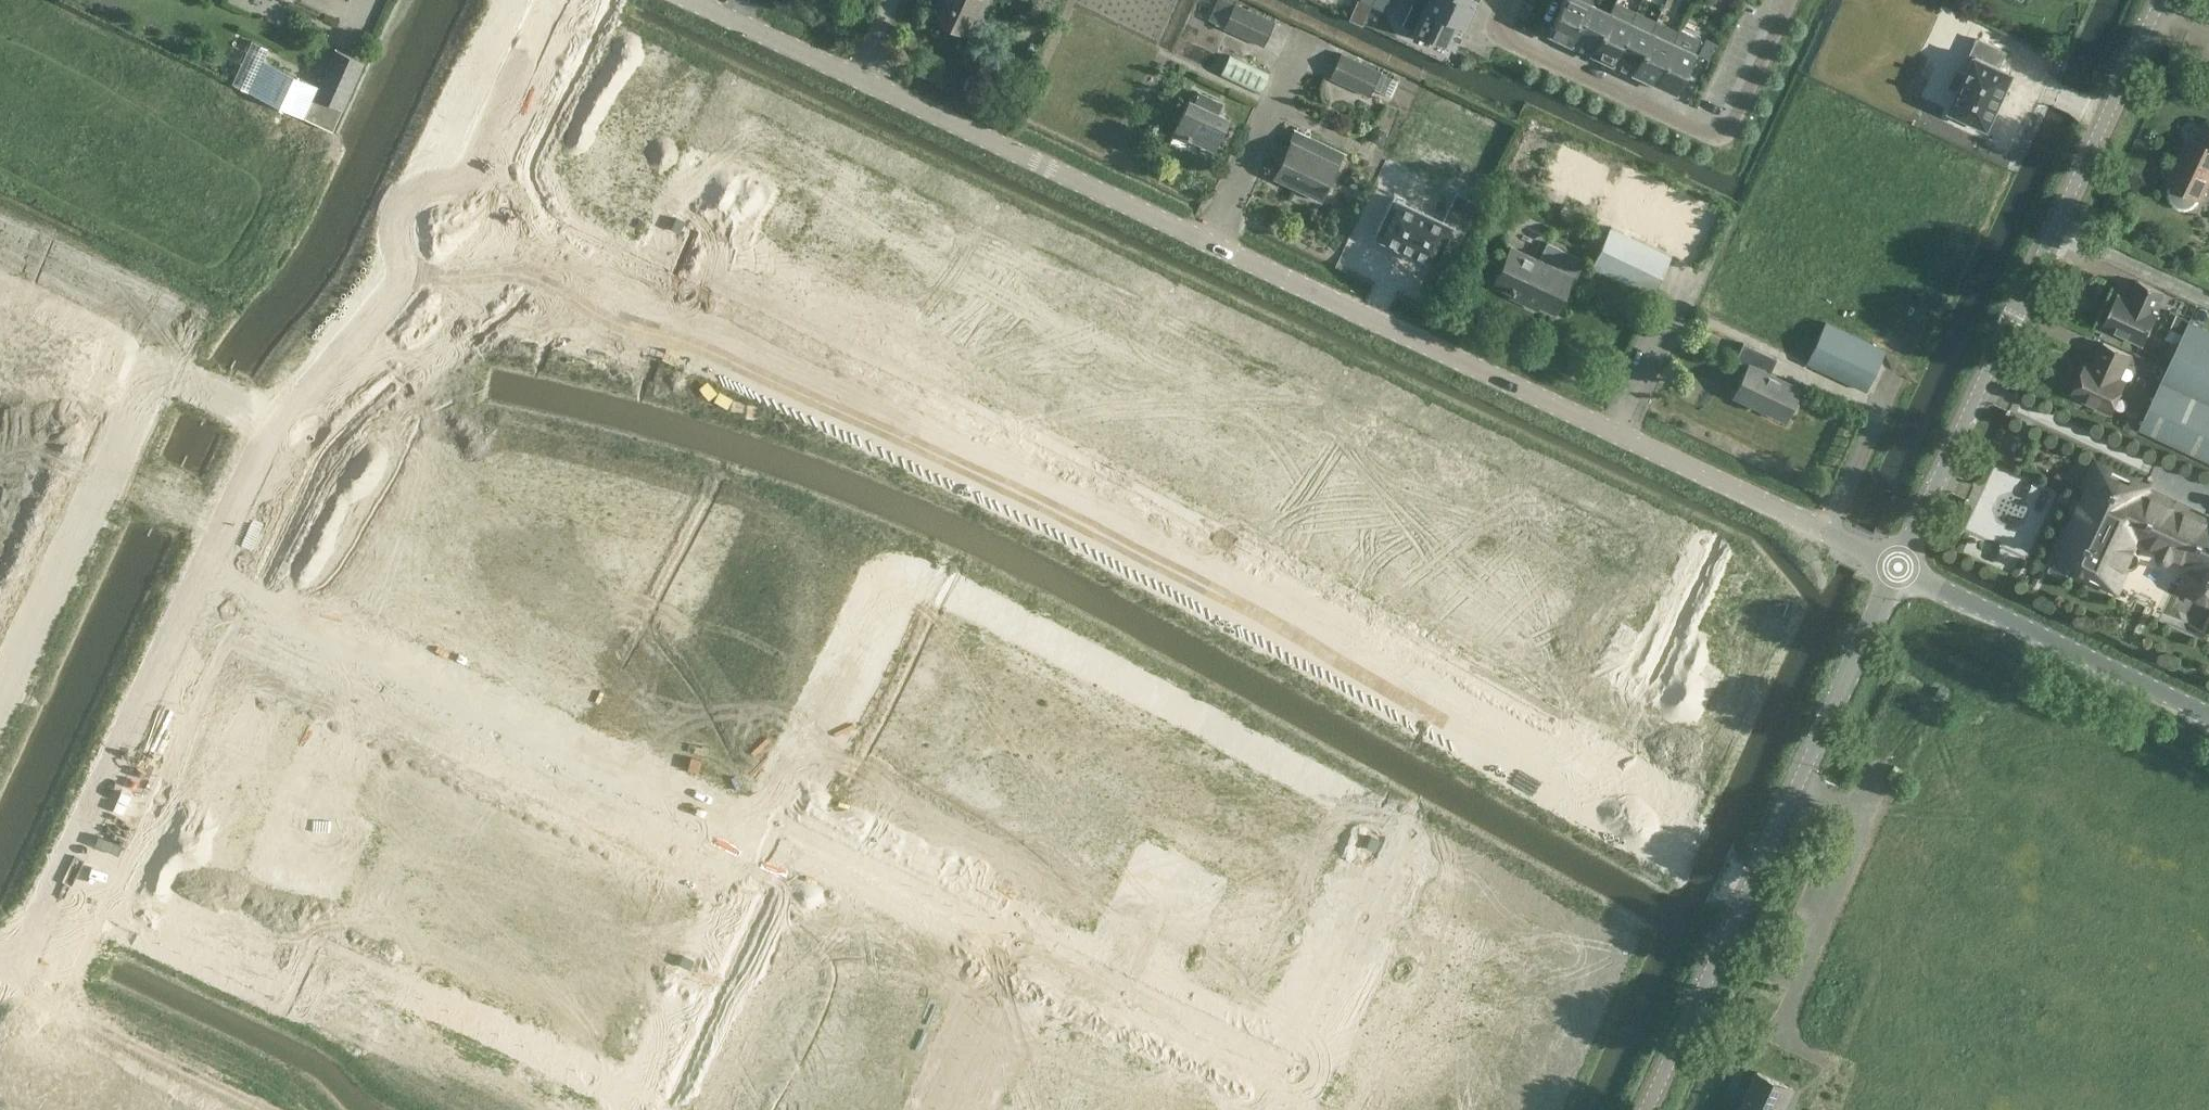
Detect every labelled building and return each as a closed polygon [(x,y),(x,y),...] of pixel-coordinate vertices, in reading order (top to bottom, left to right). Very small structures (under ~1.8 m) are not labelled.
[(935,14),(933,17),(967,33),(967,32),(966,32),(980,2),(983,4),(985,0),(941,0),(935,14)] [(1389,0),(1374,0),(1372,4),(1384,10),(1389,0)] [(1461,0),(1416,0),(1415,3),(1464,26),(1469,16),(1469,15),(1471,11),(1472,10),(1471,10),(1473,6),(1461,0)] [(1590,0),(1563,0),(1548,32),(1563,39),(1563,40),(1564,39),(1568,41),(1567,42),(1568,42),(1570,42),(1590,0)] [(1610,13),(1590,3),(1591,0),(1590,0),(1570,42),(1573,44),(1574,44),(1578,46),(1578,47),(1579,46),(1592,52),(1610,13)] [(1275,22),(1236,3),(1224,27),(1264,46),(1275,22)] [(1464,26),(1415,3),(1404,25),(1454,48),(1460,34),(1461,33),(1460,33),(1462,29),(1463,29),(1463,28),(1464,26)] [(1612,62),(1630,22),(1635,13),(1615,3),(1610,13),(1592,52),(1596,54),(1596,55),(1597,55),(1601,57),(1602,57),(1612,62)] [(1633,72),(1651,32),(1630,22),(1612,62),(1614,63),(1615,64),(1615,63),(1619,65),(1619,66),(1620,66),(1633,72)] [(1654,82),(1673,42),(1677,32),(1656,23),(1651,32),(1633,72),(1635,72),(1634,73),(1635,73),(1639,75),(1640,76),(1640,75),(1654,82)] [(1958,68),(1950,86),(1959,90),(1951,109),(1955,111),(1952,116),(1966,123),(1969,117),(1989,126),(1998,105),(1999,106),(2005,92),(2014,71),(2000,65),(2006,50),(1979,38),(1971,53),(1975,55),(1967,72),(1958,68)] [(305,117),(318,87),(263,61),(269,49),(253,42),(233,84),(233,85),(248,92),(305,117)] [(1695,52),(1673,42),(1654,82),(1656,82),(1656,83),(1657,83),(1661,85),(1661,86),(1662,85),(1676,92),(1695,52)] [(305,117),(332,130),(364,60),(336,48),(305,117)] [(1228,52),(1219,72),(1258,90),(1267,70),(1228,52)] [(1369,96),(1381,73),(1341,54),(1330,78),(1369,96)] [(1213,150),(1227,116),(1189,99),(1174,130),(1212,148),(1212,150),(1213,150)] [(2170,183),(2172,184),(2172,185),(2171,186),(2171,188),(2171,189),(2171,192),(2172,195),(2172,196),(2174,199),(2175,200),(2177,202),(2179,203),(2181,204),(2183,205),(2185,205),(2188,205),(2191,205),(2193,204),(2195,203),(2196,202),(2198,200),(2199,198),(2200,196),(2202,197),(2208,183),(2208,122),(2206,121),(2198,139),(2192,136),(2170,183)] [(1373,129),(1370,135),(1372,140),(1377,143),(1383,141),(1386,136),(1384,130),(1378,127),(1373,129)] [(1321,200),(1338,164),(1294,143),(1283,165),(1279,163),(1273,177),(1321,200)] [(1396,189),(1378,227),(1437,255),(1444,240),(1456,246),(1480,195),(1460,186),(1447,213),(1396,189)] [(1654,293),(1656,286),(1670,253),(1611,225),(1592,265),(1654,293)] [(1555,311),(1557,307),(1571,276),(1575,278),(1584,259),(1586,260),(1586,259),(1547,241),(1538,260),(1510,247),(1494,282),(1512,291),(1510,295),(1536,308),(1538,303),(1555,311)] [(2119,293),(2118,293),(2103,325),(2104,325),(2105,324),(2143,342),(2143,343),(2144,343),(2159,312),(2158,311),(2157,312),(2155,311),(2164,291),(2139,280),(2132,294),(2134,295),(2132,300),(2118,294),(2119,293)] [(2188,470),(2187,472),(2208,483),(2208,326),(2172,309),(2124,417),(2198,450),(2188,470)] [(1827,322),(1808,363),(1866,390),(1884,349),(1827,322)] [(1777,357),(1772,355),(1744,342),(1735,360),(1747,367),(1734,396),(1785,419),(1800,387),(1770,373),(1777,357)] [(2086,362),(2071,393),(2112,412),(2126,381),(2119,378),(2130,354),(2104,342),(2093,365),(2086,362)] [(1284,460),(1280,468),(1292,474),(1296,465),(1284,460)] [(2060,544),(2077,552),(2075,557),(2074,558),(2074,560),(2074,562),(2075,563),(2075,564),(2076,566),(2077,567),(2078,569),(2080,570),(2082,571),(2084,571),(2086,571),(2088,571),(2090,570),(2092,569),(2093,568),(2095,565),(2121,577),(2126,566),(2128,567),(2130,567),(2132,567),(2134,567),(2136,566),(2137,564),(2138,563),(2139,561),(2140,560),(2140,558),(2140,556),(2140,554),(2139,553),(2138,552),(2137,550),(2136,550),(2134,549),(2139,539),(2160,548),(2159,549),(2158,551),(2158,553),(2158,554),(2159,556),(2160,557),(2161,558),(2162,559),(2165,560),(2167,560),(2169,559),(2170,558),(2171,557),(2172,556),(2172,555),(2173,554),(2208,571),(2208,522),(2143,491),(2147,483),(2134,477),(2133,479),(2098,463),(2075,513),(2060,544)] [(1296,465),(1292,474),(1304,479),(1307,471),(1296,465)] [(1321,477),(1317,486),(1329,491),(1333,483),(1321,477)] [(1344,481),(1340,489),(1352,494),(1356,486),(1344,481)] [(1356,486),(1352,494),(1364,500),(1368,492),(1356,486)] [(1273,506),(1256,537),(1273,547),(1274,547),(1292,516),(1273,506)] [(1273,547),(1292,558),(1310,526),(1292,516),(1274,547),(1273,547)] [(1310,526),(1292,558),(1310,568),(1328,536),(1310,526)] [(1371,533),(1357,558),(1370,565),(1358,588),(1361,590),(1359,592),(1382,605),(1383,603),(1383,602),(1404,564),(1380,550),(1385,541),(1371,533)] [(1328,536),(1310,568),(1329,578),(1347,547),(1328,536)] [(1404,564),(1383,602),(1383,603),(1407,616),(1420,593),(1433,600),(1447,576),(1433,568),(1428,577),(1404,564)] [(1461,583),(1447,608),(1461,615),(1448,638),(1472,652),(1473,652),(1494,614),(1470,600),(1475,591),(1461,583)] [(921,593),(912,612),(946,628),(955,609),(921,593)] [(912,612),(903,632),(907,633),(937,648),(946,628),(912,612)] [(1472,652),(1471,654),(1493,666),(1495,664),(1498,666),(1510,643),(1524,650),(1537,626),(1523,618),(1518,627),(1494,614),(1473,652),(1472,652)] [(995,637),(990,649),(998,653),(1003,641),(995,637)] [(990,649),(984,661),(992,665),(998,653),(990,649)] [(977,675),(972,687),(980,691),(985,679),(977,675)] [(972,687),(966,699),(974,703),(980,691),(972,687)] [(880,690),(871,710),(903,725),(913,706),(880,690)] [(320,703),(315,715),(323,718),(329,707),(320,703)] [(959,713),(954,725),(962,729),(968,717),(959,713)] [(315,715),(309,726),(317,730),(323,718),(315,715)] [(866,721),(856,742),(896,761),(906,740),(866,721)] [(954,725),(948,737),(957,741),(962,729),(954,725)] [(303,741),(297,752),(305,756),(311,744),(303,741)] [(856,742),(846,762),(886,781),(896,761),(856,742)] [(297,752),(292,764),(300,768),(305,756),(297,752)] [(846,762),(837,782),(877,801),(886,781),(846,762)] [(1218,765),(1199,805),(1224,816),(1220,826),(1234,833),(1246,807),(1233,801),(1244,777),(1241,775),(1242,773),(1218,762),(1217,764),(1218,765)] [(935,765),(930,777),(938,781),(943,769),(935,765)] [(965,765),(962,773),(973,779),(977,771),(965,765)] [(977,771),(973,779),(985,784),(989,776),(977,771)] [(184,777),(176,795),(208,811),(217,792),(184,777)] [(930,777),(924,789),(932,793),(938,781),(930,777)] [(833,781),(822,804),(866,824),(877,801),(837,782),(833,781)] [(282,785),(276,797),(285,801),(290,789),(282,785)] [(1008,785),(1004,793),(1016,799),(1020,791),(1008,785)] [(1040,793),(1037,801),(1048,806),(1052,798),(1040,793)] [(276,797),(271,809),(279,812),(285,801),(276,797)] [(1052,798),(1048,806),(1060,812),(1064,804),(1052,798)] [(916,805),(911,817),(919,821),(924,809),(916,805)] [(1304,805),(1279,858),(1293,865),(1305,839),(1333,853),(1346,825),(1332,818),(1333,816),(1310,805),(1309,807),(1304,805)] [(911,817),(905,829),(913,833),(919,821),(911,817)] [(1079,818),(1075,826),(1087,832),(1091,824),(1079,818)] [(264,823),(259,834),(267,838),(272,826),(264,823)] [(1109,833),(1106,841),(1117,846),(1121,838),(1109,833)] [(259,834),(253,846),(261,850),(267,838),(259,834)] [(1121,838),(1117,846),(1129,852),(1133,844),(1121,838)] [(1236,847),(1232,855),(1244,861),(1248,853),(1236,847)] [(629,852),(613,884),(632,893),(648,861),(638,856),(639,856),(629,851),(629,852)] [(648,861),(634,891),(653,900),(669,866),(649,857),(648,861)] [(669,866),(653,900),(672,909),(688,875),(669,866)] [(1276,877),(1265,900),(1305,919),(1316,897),(1316,896),(1276,877)] [(1435,879),(1422,907),(1449,919),(1442,933),(1467,945),(1474,930),(1465,926),(1478,899),(1473,896),(1474,894),(1451,883),(1450,886),(1435,879)] [(1215,890),(1210,902),(1218,906),(1224,894),(1215,890)] [(1265,900),(1255,923),(1295,942),(1305,919),(1265,900)] [(545,901),(541,909),(553,914),(557,906),(545,901)] [(1210,902),(1204,914),(1213,917),(1218,906),(1210,902)] [(557,906),(553,914),(565,920),(569,912),(557,906)] [(583,918),(579,926),(591,932),(595,924),(583,918)] [(1255,923),(1244,945),(1284,964),(1295,942),(1255,923)] [(595,924),(591,932),(603,937),(606,929),(595,924)] [(1194,935),(1189,947),(1197,951),(1202,939),(1194,935)] [(621,936),(617,944),(629,950),(633,942),(621,936)] [(1400,937),(1390,957),(1423,972),(1432,952),(1400,937)] [(633,942),(629,950),(641,955),(645,947),(633,942)] [(1189,947),(1183,959),(1191,963),(1197,951),(1189,947)] [(1248,947),(1237,970),(1278,989),(1283,978),(1282,978),(1288,966),(1248,947)] [(1390,957),(1381,976),(1385,978),(1414,991),(1423,972),(1390,957)] [(1487,988),(1481,999),(1489,1003),(1495,991),(1487,988)] [(1481,999),(1476,1011),(1484,1015),(1489,1003),(1481,999)] [(1469,1026),(1463,1037),(1471,1041),(1477,1029),(1469,1026)] [(831,1028),(826,1040),(834,1044),(839,1032),(831,1028)] [(1463,1037),(1458,1049),(1466,1053),(1471,1041),(1463,1037)] [(826,1040),(820,1052),(828,1056),(834,1044),(826,1040)] [(814,1066),(808,1078),(816,1082),(822,1070),(814,1066)] [(1457,1066),(1452,1078),(1460,1082),(1465,1070),(1457,1066)] [(1745,1099),(1740,1109),(1783,1109),(1793,1087),(1758,1071),(1745,1099)] [(808,1078),(802,1090),(811,1093),(816,1082),(808,1078)] [(1452,1078),(1446,1090),(1454,1094),(1460,1082),(1452,1078)] [(856,1109),(877,1109),(859,1102),(856,1109)]
